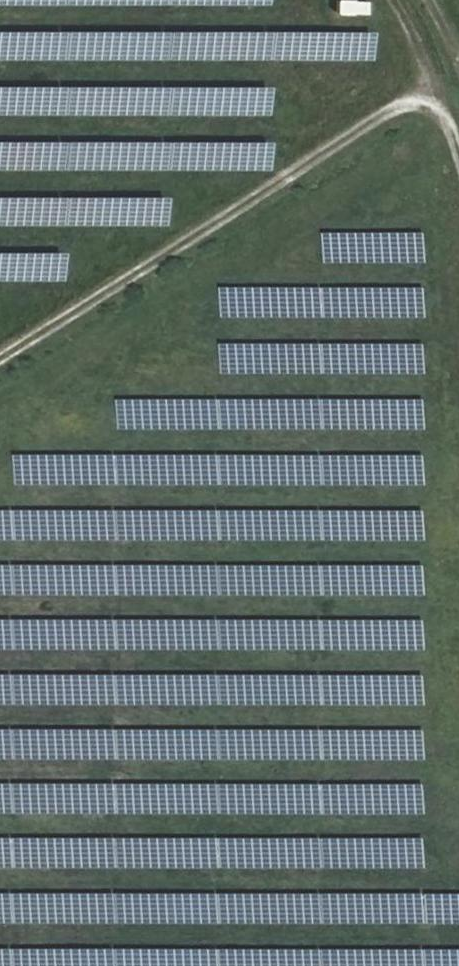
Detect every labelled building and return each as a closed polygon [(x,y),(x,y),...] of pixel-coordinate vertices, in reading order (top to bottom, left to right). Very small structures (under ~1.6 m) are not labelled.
[(365,0),(333,0),(333,13),(365,13),(365,0)] [(374,32),(224,29),(223,56),(373,59),(374,32)] [(167,225),(168,197),(53,196),(53,215),(0,215),(0,223),(167,225)] [(425,293),(400,291),(398,315),(423,317),(425,293)] [(398,457),(397,484),(423,484),(424,457),(398,457)] [(423,511),(398,512),(398,540),(423,540),(423,511)] [(425,621),(393,621),(393,650),(425,650),(425,621)] [(401,704),(424,703),(423,679),(400,680),(401,704)] [(424,759),(425,731),(400,731),(399,759),(424,759)] [(424,840),(400,839),(398,867),(423,869),(424,840)]
